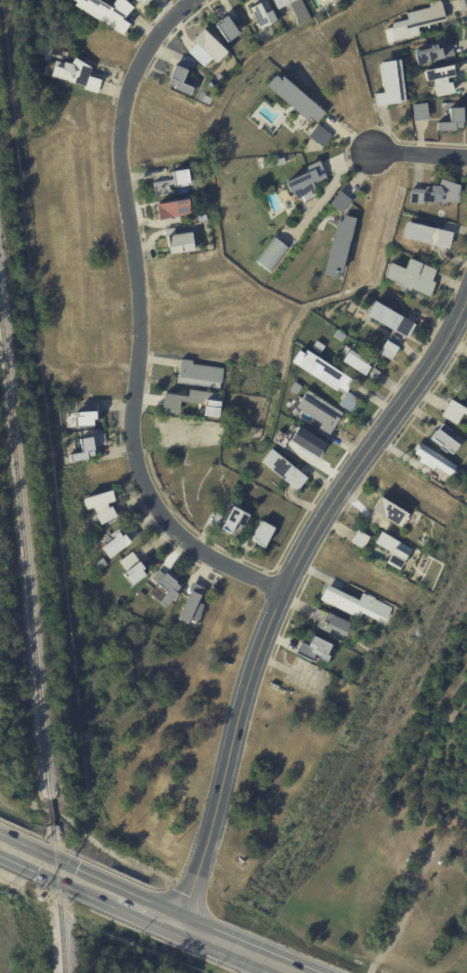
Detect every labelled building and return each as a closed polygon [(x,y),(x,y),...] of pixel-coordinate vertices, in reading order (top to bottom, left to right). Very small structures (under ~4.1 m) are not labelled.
[(109,6),(113,0),(125,0),(132,6),(123,17),(121,16),(120,18),(129,23),(122,34),(72,3),(74,0),(99,0),(109,6)] [(276,8),(272,0),(302,0),(310,18),(297,25),(295,16),(288,2),(276,8)] [(441,4),(445,20),(435,22),(436,25),(430,27),(429,23),(417,26),(419,34),(393,41),(394,44),(389,45),(388,42),(387,42),(384,27),(392,25),(391,22),(407,18),(406,12),(429,7),(428,3),(440,0),(441,4)] [(270,10),(276,22),(260,30),(249,8),(258,3),(264,14),(270,10)] [(238,32),(239,33),(227,42),(216,26),(220,23),(219,21),(226,15),(238,32)] [(213,38),(225,50),(215,62),(190,38),(200,27),(213,38)] [(451,43),(455,57),(444,60),(443,56),(417,64),(413,50),(430,45),(429,43),(435,42),(436,47),(440,46),(439,43),(438,43),(437,40),(441,39),(443,45),(451,43)] [(88,72),(87,75),(100,79),(97,92),(82,89),(83,85),(67,81),(67,79),(48,74),(51,64),(60,66),(61,60),(69,62),(72,56),(86,64),(91,64),(90,67),(89,67),(88,72)] [(397,101),(375,104),(374,93),(383,91),(379,61),(399,58),(405,100),(397,101)] [(192,61),(197,62),(194,69),(190,67),(188,71),(186,70),(181,82),(193,88),(190,95),(173,88),(174,86),(168,83),(170,78),(169,77),(175,64),(178,66),(181,59),(191,64),(192,61)] [(453,72),(454,75),(445,76),(446,81),(450,81),(452,92),(434,95),(432,84),(433,84),(432,78),(425,80),(422,69),(452,63),(453,72)] [(280,74),(324,112),(316,122),(310,116),(307,120),(264,84),(273,73),(277,77),(280,74)] [(427,118),(413,120),(411,104),(426,102),(428,118),(427,118)] [(462,118),(462,121),(461,121),(460,127),(454,127),(454,129),(436,129),(436,121),(449,121),(449,106),(462,106),(462,118)] [(321,126),(331,135),(321,146),(307,135),(317,123),(321,126)] [(283,157),(285,163),(277,165),(275,159),(283,157)] [(320,163),(326,177),(312,184),(314,187),(295,198),(289,190),(287,191),(282,181),(306,170),(304,165),(318,159),(320,163)] [(189,182),(176,185),(174,171),(187,169),(189,182)] [(459,190),(458,203),(423,201),(423,204),(409,203),(409,188),(429,189),(430,184),(439,185),(438,183),(439,178),(459,186),(459,190)] [(154,195),(152,182),(167,180),(169,193),(154,195)] [(342,192),(351,199),(340,214),(327,204),(339,189),(342,192)] [(190,213),(155,219),(152,203),(186,197),(185,197),(191,196),(192,205),(189,206),(190,213)] [(205,214),(206,221),(198,222),(197,215),(205,214)] [(344,215),(354,217),(340,273),(337,272),(336,277),(322,273),(336,220),(341,221),(343,214),(344,215)] [(442,230),(451,232),(448,248),(402,237),(405,221),(442,230)] [(195,249),(195,251),(172,254),(171,246),(170,247),(168,235),(193,232),(195,249)] [(268,271),(255,261),(273,237),(287,247),(268,271)] [(436,271),(432,280),(435,281),(429,296),(384,277),(391,258),(406,264),(409,258),(436,269),(436,271)] [(406,319),(414,324),(406,338),(365,315),(373,300),(406,319)] [(337,329),(346,336),(341,341),(333,335),(337,329)] [(323,345),(314,340),(310,347),(319,352),(323,345)] [(387,341),(397,347),(390,360),(377,353),(385,340),(387,341)] [(379,372),(374,381),(365,375),(372,363),(368,360),(365,365),(368,366),(363,375),(340,361),(347,349),(362,358),(365,355),(376,362),(373,368),(380,372),(379,372)] [(337,389),(336,391),(290,361),(297,350),(302,353),(304,350),(352,381),(345,392),(338,387),(337,389)] [(191,364),(223,368),(220,389),(176,383),(180,359),(192,360),(191,364)] [(181,402),(178,401),(176,413),(159,411),(161,393),(186,397),(187,390),(223,394),(221,407),(218,407),(217,417),(202,415),(203,405),(181,402)] [(339,411),(342,413),(326,439),(315,432),(321,424),(295,407),(306,390),(339,411)] [(348,393),(361,402),(352,414),(337,404),(346,391),(348,393)] [(449,400),(466,410),(466,416),(461,413),(455,424),(440,416),(449,400)] [(95,420),(90,420),(90,426),(73,427),(72,413),(94,411),(95,420)] [(458,445),(452,454),(447,451),(446,453),(439,448),(441,445),(431,438),(442,424),(452,431),(448,437),(458,445)] [(317,455),(324,441),(296,429),(290,443),(317,455)] [(93,453),(93,455),(86,456),(86,459),(69,462),(68,454),(80,453),(78,439),(91,437),(93,450),(92,450),(93,453)] [(454,469),(450,476),(434,467),(432,470),(418,461),(420,457),(413,453),(419,443),(456,466),(454,469)] [(298,471),(305,477),(295,490),(258,461),(268,448),(298,471)] [(111,498),(112,501),(104,504),(106,508),(109,507),(114,516),(98,525),(93,516),(94,515),(90,508),(83,510),(79,499),(109,491),(111,498)] [(378,497),(407,515),(406,516),(408,516),(405,521),(403,520),(399,528),(370,511),(378,497)] [(245,513),(246,514),(240,526),(233,522),(227,532),(218,528),(230,505),(245,513)] [(252,540),(262,522),(275,529),(264,548),(257,545),(258,543),(252,540)] [(363,534),(371,538),(365,549),(364,548),(362,550),(350,542),(357,530),(363,534)] [(400,542),(411,548),(405,558),(403,557),(397,568),(384,561),(382,563),(380,561),(384,553),(369,544),(372,538),(374,539),(378,530),(400,542)] [(116,534),(119,537),(122,535),(128,543),(106,559),(98,549),(112,538),(111,536),(115,533),(116,534)] [(92,565),(101,558),(106,564),(97,571),(92,565)] [(143,568),(144,569),(141,571),(145,576),(131,586),(123,574),(139,562),(143,568)] [(164,575),(174,583),(173,584),(178,588),(173,594),(175,595),(163,608),(158,603),(166,594),(155,585),(156,584),(150,579),(158,570),(163,575),(163,574),(164,575)] [(202,588),(206,590),(199,605),(203,606),(198,620),(189,618),(186,625),(174,620),(191,583),(202,588)] [(328,587),(358,601),(362,593),(367,596),(367,595),(375,598),(374,599),(392,608),(383,627),(375,623),(376,621),(361,613),(358,619),(318,600),(325,585),(328,587)] [(344,635),(343,636),(330,630),(329,633),(315,627),(318,621),(311,618),(315,608),(316,609),(317,606),(324,609),(323,611),(349,623),(344,635)] [(329,644),(325,653),(327,655),(324,661),(317,658),(320,652),(318,651),(317,654),(313,653),(310,659),(294,652),(299,641),(306,644),(311,635),(329,643),(329,644)]
